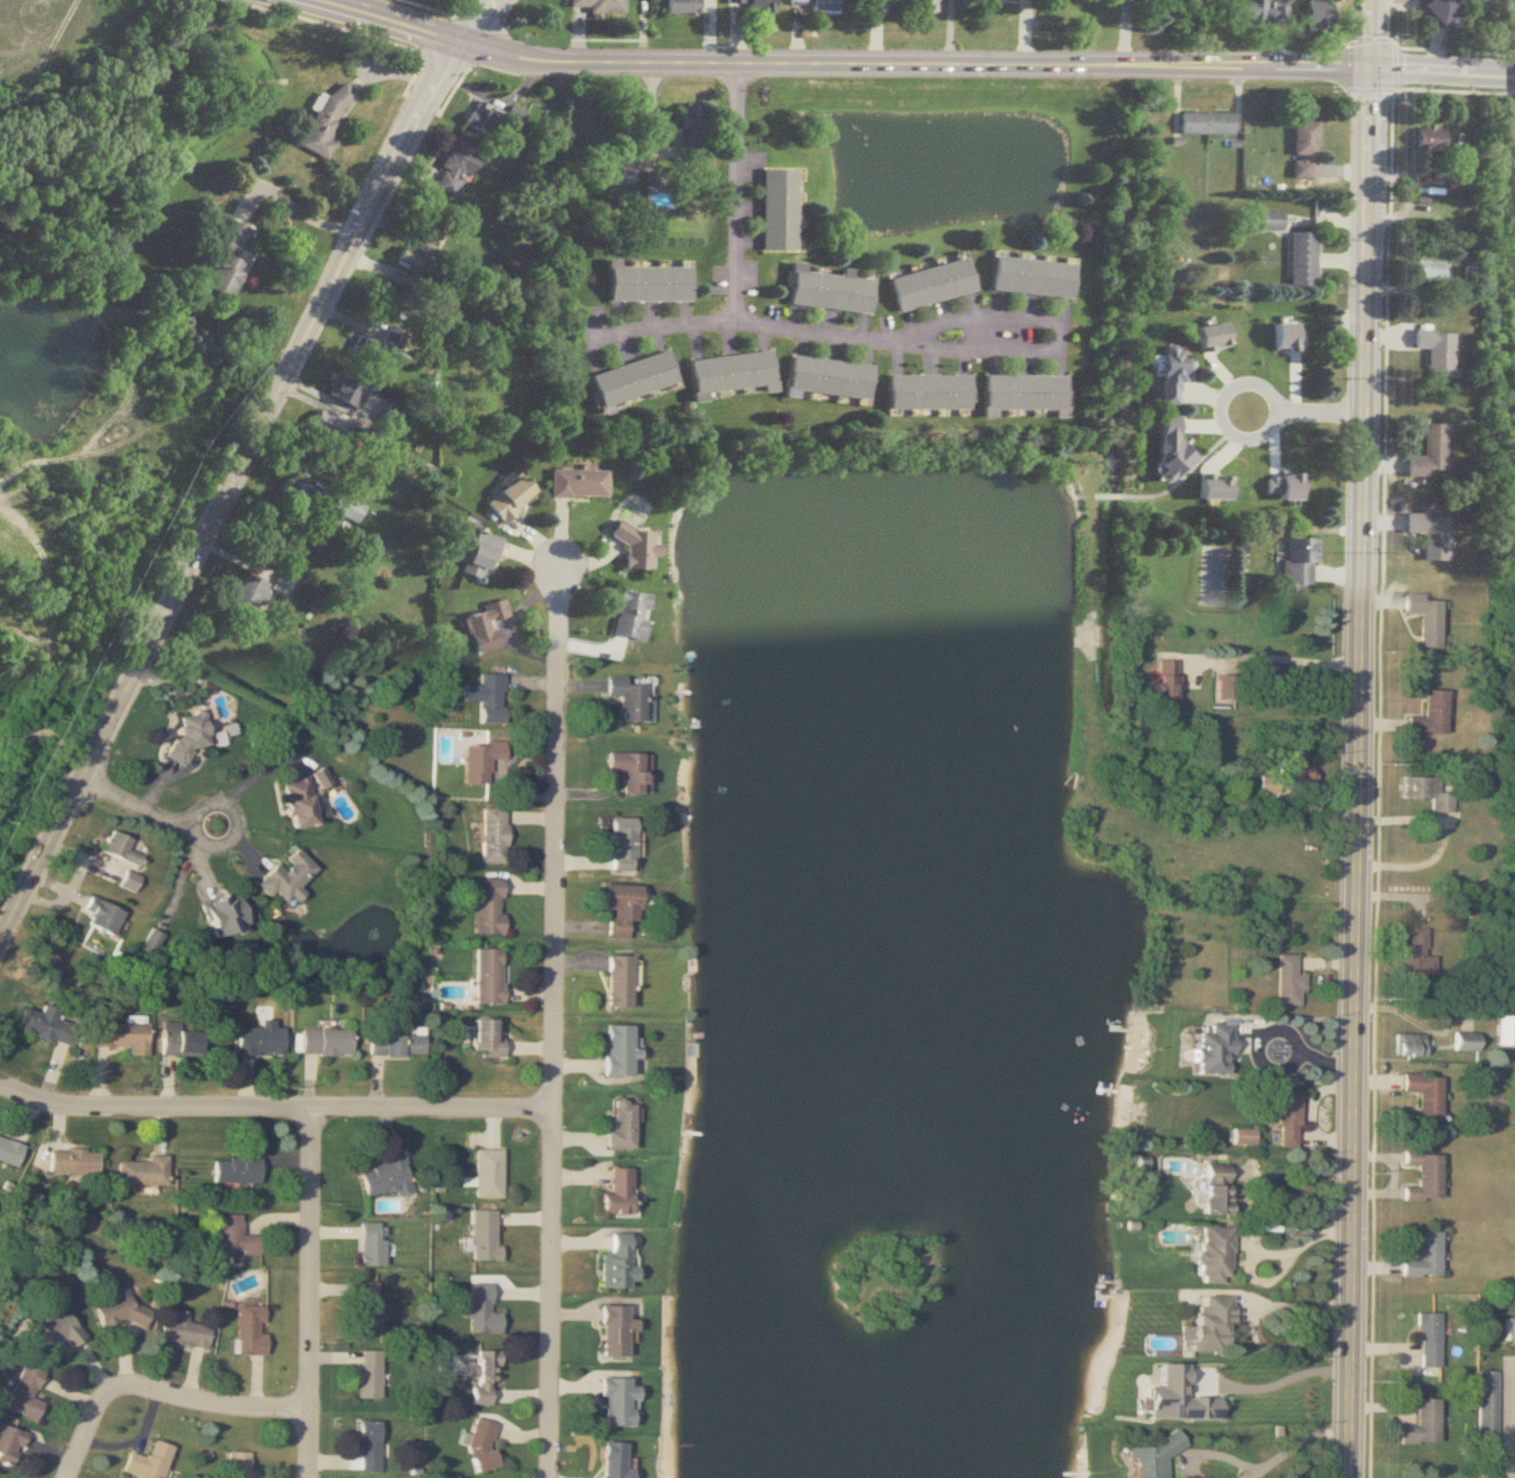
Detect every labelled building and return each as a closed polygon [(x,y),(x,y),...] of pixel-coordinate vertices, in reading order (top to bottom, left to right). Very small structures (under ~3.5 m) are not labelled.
[(627,14),(627,0),(572,0),(572,8),(592,8),(592,14),(627,14)] [(668,15),(698,15),(698,0),(668,0),(668,15)] [(745,13),(772,13),(772,0),(725,0),(725,5),(745,5),(745,13)] [(787,10),(835,10),(835,0),(787,0),(787,10)] [(1247,5),(1230,5),(1230,21),(1285,22),(1285,4),(1266,4),(1266,0),(1247,0),(1247,5)] [(1418,8),(1446,36),(1463,18),(1445,0),(1426,0),(1418,8)] [(1302,3),(1302,32),(1326,32),(1326,3),(1302,3)] [(318,113),(302,148),(329,160),(336,144),(331,142),(355,92),(341,85),(333,100),(321,95),(313,111),(318,113)] [(468,127),(492,136),(502,111),(477,102),(468,127)] [(706,107),(677,105),(676,130),(683,130),(681,163),(703,164),(706,107)] [(1229,135),(1229,114),(1176,114),(1176,135),(1229,135)] [(1312,123),(1290,123),(1290,179),(1312,179),(1312,123)] [(1413,129),(1413,152),(1442,152),(1442,129),(1413,129)] [(436,187),(457,198),(467,177),(474,180),(486,154),(457,141),(436,187)] [(791,251),(791,170),(764,170),(764,251),(791,251)] [(437,244),(448,221),(420,208),(409,231),(437,244)] [(1257,232),(1279,232),(1279,212),(1257,212),(1257,232)] [(234,300),(254,249),(246,245),(253,230),(228,220),(211,262),(220,266),(210,290),(234,300)] [(1312,233),(1287,233),(1287,287),(1312,287),(1312,233)] [(428,259),(407,247),(397,265),(417,277),(428,259)] [(1068,299),(1071,264),(990,257),(986,292),(1068,299)] [(972,292),(964,258),(884,278),(892,312),(972,292)] [(623,268),(623,261),(611,261),(612,303),(693,303),(693,268),(623,268)] [(1444,282),(1444,261),(1411,261),(1411,282),(1444,282)] [(784,306),(867,314),(871,280),(848,278),(848,270),(837,269),(836,275),(801,271),(802,264),(788,262),(784,306)] [(1193,353),(1225,347),(1221,323),(1189,329),(1193,353)] [(391,349),(402,354),(410,335),(391,327),(382,346),(360,337),(352,354),(383,368),(391,349)] [(1450,333),(1410,332),(1410,349),(1424,350),(1424,378),(1449,379),(1450,333)] [(1155,406),(1173,407),(1175,383),(1180,384),(1183,350),(1159,349),(1155,406)] [(710,396),(772,388),(767,352),(693,361),(698,404),(711,402),(710,396)] [(671,353),(593,377),(603,409),(681,385),(671,353)] [(787,356),(783,391),(864,401),(868,367),(787,356)] [(370,388),(339,375),(330,398),(361,411),(370,388)] [(966,377),(884,377),(883,411),(965,411),(966,377)] [(980,419),(994,419),(994,414),(1063,415),(1063,378),(980,377),(980,419)] [(404,409),(388,405),(382,427),(398,431),(404,409)] [(343,445),(352,428),(323,412),(314,429),(343,445)] [(1172,482),(1172,465),(1177,465),(1177,418),(1155,418),(1155,482),(1172,482)] [(1420,459),(1404,459),(1404,478),(1424,478),(1424,473),(1442,473),(1442,425),(1420,425),(1420,459)] [(552,499),(610,499),(610,472),(552,472),(552,499)] [(540,496),(525,476),(488,504),(503,524),(540,496)] [(333,514),(361,525),(368,507),(340,495),(333,514)] [(1444,562),(1445,516),(1402,516),(1402,535),(1420,535),(1419,562),(1444,562)] [(656,558),(664,558),(665,546),(656,545),(657,530),(617,527),(616,542),(629,543),(627,570),(655,572),(656,558)] [(464,576),(489,583),(503,541),(478,533),(464,576)] [(1311,539),(1280,540),(1280,586),(1311,585),(1311,539)] [(289,597),(297,581),(283,573),(274,590),(289,597)] [(270,585),(250,576),(235,605),(255,615),(270,585)] [(303,603),(319,612),(327,597),(312,588),(303,603)] [(651,622),(649,622),(653,597),(623,592),(615,636),(648,642),(651,622)] [(1421,593),(1401,593),(1401,613),(1418,614),(1418,646),(1439,646),(1439,600),(1421,600),(1421,593)] [(479,656),(503,650),(496,624),(512,620),(507,602),(483,608),(485,613),(469,617),(479,656)] [(1155,704),(1177,704),(1178,659),(1156,658),(1155,704)] [(508,723),(508,674),(482,674),(482,723),(508,723)] [(1215,697),(1235,697),(1235,675),(1215,675),(1215,697)] [(657,721),(656,682),(631,683),(631,676),(609,677),(609,696),(624,695),(625,722),(657,721)] [(1405,716),(1405,736),(1444,737),(1445,690),(1422,690),(1422,717),(1405,716)] [(176,767),(196,762),(193,750),(215,744),(207,711),(182,717),(188,739),(170,744),(176,767)] [(468,784),(493,784),(493,760),(508,760),(509,743),(469,743),(468,784)] [(613,771),(626,772),(625,794),(650,794),(651,753),(613,752),(613,771)] [(1309,763),(1282,763),(1282,780),(1309,780),(1309,763)] [(336,783),(326,768),(316,774),(326,789),(336,783)] [(1450,811),(1450,790),(1436,789),(1437,776),(1399,776),(1399,797),(1429,798),(1428,811),(1450,811)] [(323,825),(314,777),(287,782),(296,830),(323,825)] [(1257,791),(1273,791),(1273,777),(1257,777),(1257,791)] [(509,863),(509,809),(484,809),(484,863),(509,863)] [(616,872),(640,872),(641,819),(617,819),(616,872)] [(134,849),(138,840),(117,829),(107,850),(141,867),(146,856),(134,849)] [(282,863),(262,884),(276,898),(281,893),(297,908),(311,894),(304,887),(323,868),(301,847),(290,859),(295,864),(289,870),(282,863)] [(147,877),(131,870),(124,885),(139,893),(147,877)] [(479,934),(508,934),(508,914),(506,914),(506,872),(487,872),(487,885),(480,885),(479,934)] [(608,908),(614,909),(612,938),(634,939),(635,922),(646,923),(647,886),(609,884),(608,908)] [(208,902),(217,938),(256,927),(246,892),(208,902)] [(130,911),(94,896),(88,910),(97,913),(92,924),(120,936),(130,911)] [(1403,944),(1403,979),(1425,979),(1425,973),(1434,973),(1434,955),(1426,955),(1426,928),(1410,928),(1410,944),(1403,944)] [(479,949),(479,1004),(506,1004),(506,949),(479,949)] [(1275,954),(1275,1005),(1298,1005),(1298,991),(1304,991),(1304,974),(1293,974),(1293,954),(1275,954)] [(612,1009),(637,1009),(637,956),(612,956),(612,1009)] [(76,1048),(83,1026),(61,1019),(64,1010),(47,1005),(44,1013),(27,1008),(20,1030),(76,1048)] [(1513,1045),(1513,1014),(1493,1014),(1493,1045),(1513,1045)] [(1195,1031),(1194,1073),(1229,1073),(1229,1019),(1206,1018),(1206,1031),(1195,1031)] [(506,1056),(506,1019),(478,1019),(478,1056),(506,1056)] [(241,1055),(288,1055),(288,1027),(279,1027),(279,1020),(265,1020),(265,1028),(241,1028),(241,1055)] [(97,1045),(134,1046),(134,1055),(152,1055),(152,1021),(131,1021),(131,1023),(98,1023),(97,1045)] [(183,1030),(184,1022),(166,1021),(165,1055),(206,1056),(207,1031),(183,1030)] [(638,1076),(638,1059),(646,1059),(646,1048),(639,1048),(640,1025),(610,1025),(610,1076),(638,1076)] [(305,1028),(305,1054),(355,1055),(355,1029),(305,1028)] [(1424,1034),(1394,1033),(1394,1055),(1423,1055),(1424,1034)] [(372,1056),(428,1056),(429,1034),(372,1034),(372,1056)] [(1402,1091),(1419,1092),(1418,1119),(1441,1120),(1442,1075),(1402,1073),(1402,1091)] [(1277,1094),(1277,1146),(1299,1146),(1298,1094),(1277,1094)] [(618,1130),(611,1130),(611,1149),(640,1149),(640,1099),(618,1099),(618,1130)] [(21,1167),(28,1145),(0,1136),(0,1160),(21,1167)] [(479,1149),(479,1198),(506,1198),(506,1149),(479,1149)] [(53,1173),(103,1173),(103,1150),(53,1150),(53,1173)] [(1441,1154),(1402,1153),(1402,1165),(1416,1165),(1416,1188),(1402,1188),(1402,1200),(1439,1201),(1441,1154)] [(123,1161),(122,1184),(171,1185),(171,1156),(153,1156),(153,1162),(123,1161)] [(216,1182),(264,1183),(264,1157),(216,1157),(216,1182)] [(400,1196),(416,1193),(408,1158),(363,1169),(370,1197),(399,1190),(400,1196)] [(1225,1215),(1225,1167),(1200,1167),(1200,1215),(1225,1215)] [(614,1168),(614,1194),(606,1194),(606,1217),(640,1217),(640,1168),(614,1168)] [(506,1246),(500,1246),(500,1210),(475,1210),(475,1262),(506,1262),(506,1246)] [(223,1253),(265,1253),(265,1235),(245,1235),(245,1215),(223,1215),(223,1253)] [(364,1267),(388,1267),(388,1223),(364,1223),(364,1267)] [(1193,1241),(1191,1282),(1226,1284),(1229,1228),(1200,1226),(1199,1241),(1193,1241)] [(1414,1259),(1399,1259),(1399,1277),(1439,1277),(1439,1232),(1415,1232),(1414,1259)] [(605,1290),(636,1290),(636,1281),(643,1281),(643,1269),(636,1269),(636,1234),(616,1234),(615,1254),(605,1254),(605,1290)] [(363,1283),(363,1332),(387,1332),(387,1283),(363,1283)] [(506,1333),(506,1312),(495,1312),(495,1284),(474,1284),(474,1304),(467,1304),(467,1319),(472,1319),(472,1333),(506,1333)] [(117,1303),(108,1299),(102,1315),(149,1332),(156,1311),(130,1301),(133,1292),(122,1288),(117,1303)] [(1229,1325),(1229,1296),(1191,1296),(1192,1351),(1225,1351),(1225,1325),(1229,1325)] [(49,1320),(34,1331),(53,1358),(71,1345),(74,1350),(89,1339),(60,1299),(43,1311),(49,1320)] [(271,1306),(242,1306),(241,1355),(271,1355),(271,1334),(264,1334),(264,1323),(270,1323),(271,1306)] [(599,1306),(598,1359),(632,1359),(633,1320),(626,1319),(626,1306),(599,1306)] [(168,1319),(165,1341),(212,1349),(215,1327),(191,1323),(192,1314),(181,1312),(180,1321),(168,1319)] [(1416,1313),(1416,1367),(1438,1367),(1438,1313),(1416,1313)] [(1502,1318),(1502,1343),(1514,1343),(1514,1318),(1502,1318)] [(505,1386),(505,1351),(481,1351),(481,1365),(475,1365),(474,1405),(496,1405),(497,1386),(505,1386)] [(362,1352),(362,1398),(385,1398),(385,1352),(362,1352)] [(40,1421),(48,1404),(36,1398),(47,1373),(28,1364),(15,1392),(8,1389),(1,1404),(40,1421)] [(1477,1370),(1477,1463),(1496,1463),(1496,1370),(1477,1370)] [(634,1387),(629,1387),(629,1378),(599,1378),(599,1426),(634,1426),(634,1387)] [(1437,1399),(1414,1399),(1414,1426),(1397,1426),(1397,1444),(1437,1444),(1437,1399)] [(486,1470),(498,1425),(477,1419),(464,1464),(486,1470)] [(362,1472),(384,1472),(384,1422),(362,1422),(362,1472)] [(16,1469),(30,1435),(1,1423),(0,1426),(0,1462),(16,1469)] [(1163,1452),(1178,1452),(1178,1435),(1153,1435),(1154,1447),(1124,1448),(1125,1477),(1164,1477),(1163,1452)] [(158,1442),(154,1458),(132,1453),(128,1473),(149,1477),(169,1477),(176,1446),(158,1442)] [(625,1443),(600,1442),(598,1477),(629,1477),(630,1469),(624,1469),(625,1443)] [(232,1477),(259,1477),(259,1453),(233,1452),(232,1477)]
